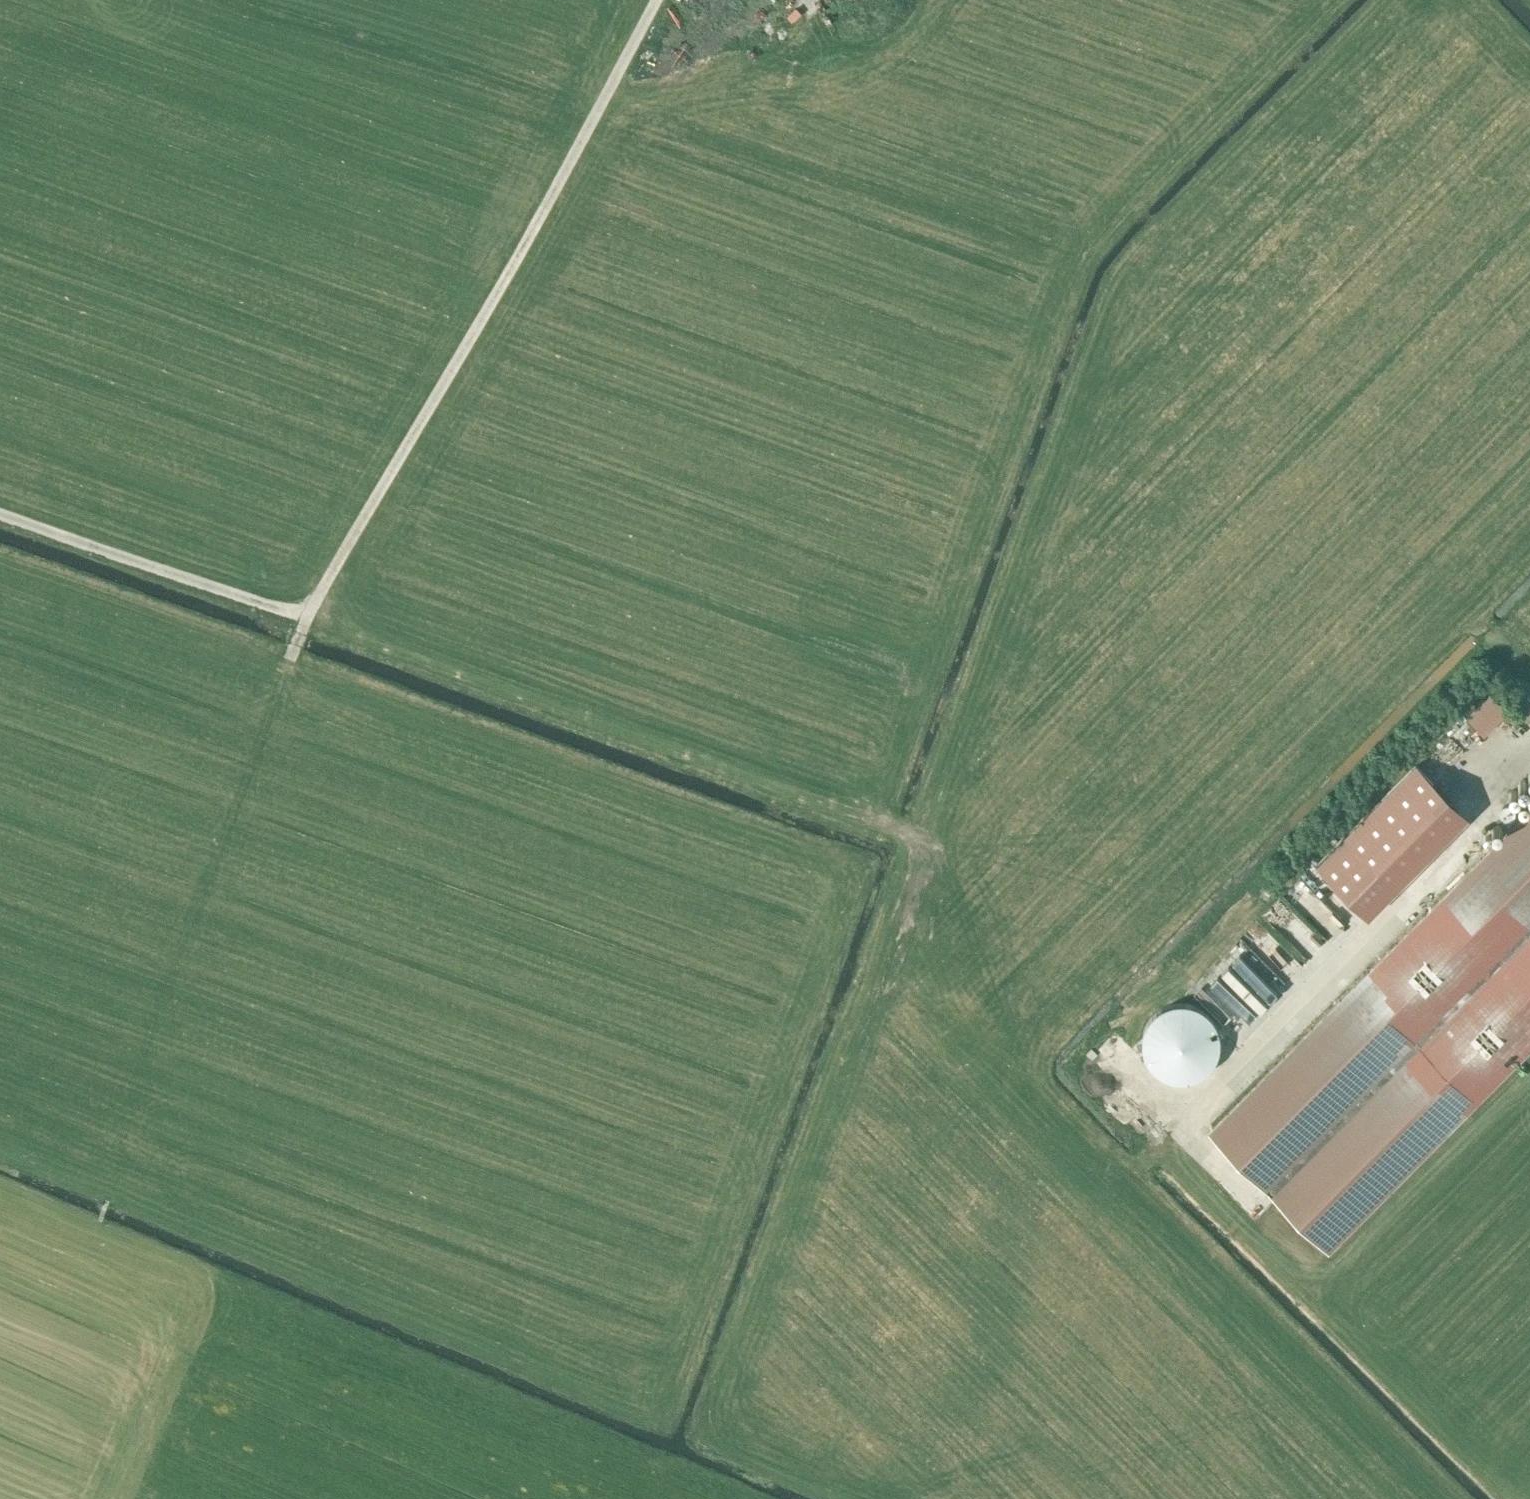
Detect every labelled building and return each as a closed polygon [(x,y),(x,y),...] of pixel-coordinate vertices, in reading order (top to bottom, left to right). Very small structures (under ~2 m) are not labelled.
[(1493,696),(1473,708),(1481,722),(1501,710),(1493,696)] [(1478,738),(1486,746),(1509,721),(1501,714),(1478,738)] [(1415,765),(1316,865),(1359,908),(1458,808),(1415,765)] [(1206,1131),(1328,1252),(1529,1049),(1529,806),(1206,1131)]
